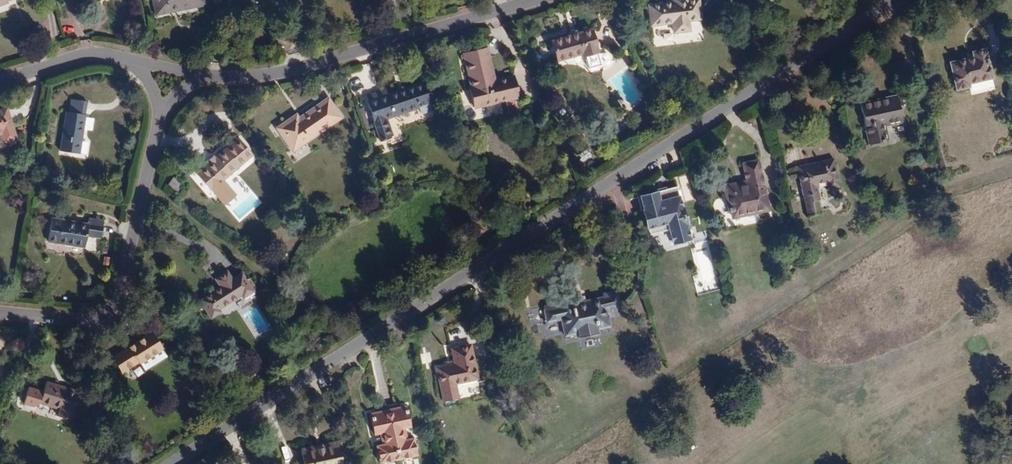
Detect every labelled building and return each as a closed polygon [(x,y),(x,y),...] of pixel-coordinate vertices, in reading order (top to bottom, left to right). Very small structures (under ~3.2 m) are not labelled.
[(205,0),(152,0),(155,15),(169,12),(168,10),(193,4),(193,6),(206,3),(205,0)] [(700,0),(699,0),(689,1),(689,0),(673,0),(673,3),(649,5),(651,25),(674,22),(675,32),(691,30),(690,21),(702,19),(700,0)] [(599,52),(593,30),(552,42),(557,62),(584,54),(584,57),(599,52)] [(496,81),(488,48),(471,52),(474,62),(484,60),(489,83),(496,81)] [(993,78),(986,48),(971,50),(973,57),(950,62),(956,90),(971,87),(970,83),(993,78)] [(474,62),(471,52),(465,53),(467,63),(474,62)] [(521,98),(516,77),(496,81),(489,83),(484,60),(474,62),(467,63),(473,88),(471,88),(476,108),(521,98)] [(428,98),(423,83),(388,95),(387,90),(373,95),(365,98),(381,143),(391,139),(391,138),(393,137),(386,119),(418,109),(421,116),(433,112),(432,110),(428,98)] [(913,120),(907,93),(870,101),(879,142),(899,139),(896,124),(913,120)] [(80,154),(86,115),(84,114),(86,101),(72,99),(70,112),(67,112),(61,151),(80,154)] [(292,150),(340,119),(328,100),(298,120),(294,115),(277,128),(292,150)] [(5,109),(0,111),(0,133),(4,143),(15,140),(5,109)] [(211,190),(238,166),(236,163),(249,152),(239,140),(227,151),(223,148),(214,156),(216,158),(197,174),(211,190)] [(840,187),(834,158),(798,166),(808,215),(821,212),(818,200),(821,199),(818,186),(828,184),(829,189),(840,187)] [(765,212),(754,161),(737,165),(741,182),(720,187),(728,221),(765,212)] [(183,185),(174,178),(168,186),(178,192),(183,185)] [(696,244),(685,192),(675,194),(676,199),(668,200),(667,196),(649,199),(656,232),(674,229),(676,235),(678,247),(696,244)] [(102,238),(104,221),(89,218),(88,225),(59,220),(50,218),(46,242),(56,243),(85,248),(87,235),(102,238)] [(657,239),(676,235),(674,229),(656,232),(657,239)] [(220,310),(253,287),(247,279),(240,274),(232,280),(227,273),(219,279),(224,286),(201,302),(213,319),(222,313),(220,310)] [(601,330),(614,327),(612,317),(624,314),(620,294),(620,290),(604,293),(605,297),(559,307),(559,304),(544,307),(548,324),(562,320),(564,330),(566,338),(580,335),(582,341),(602,335),(601,330)] [(168,357),(153,332),(142,338),(143,340),(113,359),(121,372),(140,361),(145,370),(168,357)] [(480,380),(473,343),(453,347),(456,364),(438,367),(445,403),(460,400),(460,396),(458,385),(480,380)] [(429,353),(421,354),(423,363),(431,361),(429,353)] [(70,419),(79,392),(60,387),(61,384),(46,380),(43,392),(28,388),(24,402),(35,405),(40,402),(39,403),(60,409),(58,416),(70,419)] [(407,429),(412,428),(408,407),(370,413),(374,435),(384,434),(386,444),(377,446),(380,463),(418,456),(415,438),(409,439),(407,429)] [(339,442),(302,450),(305,463),(344,463),(339,442)]
